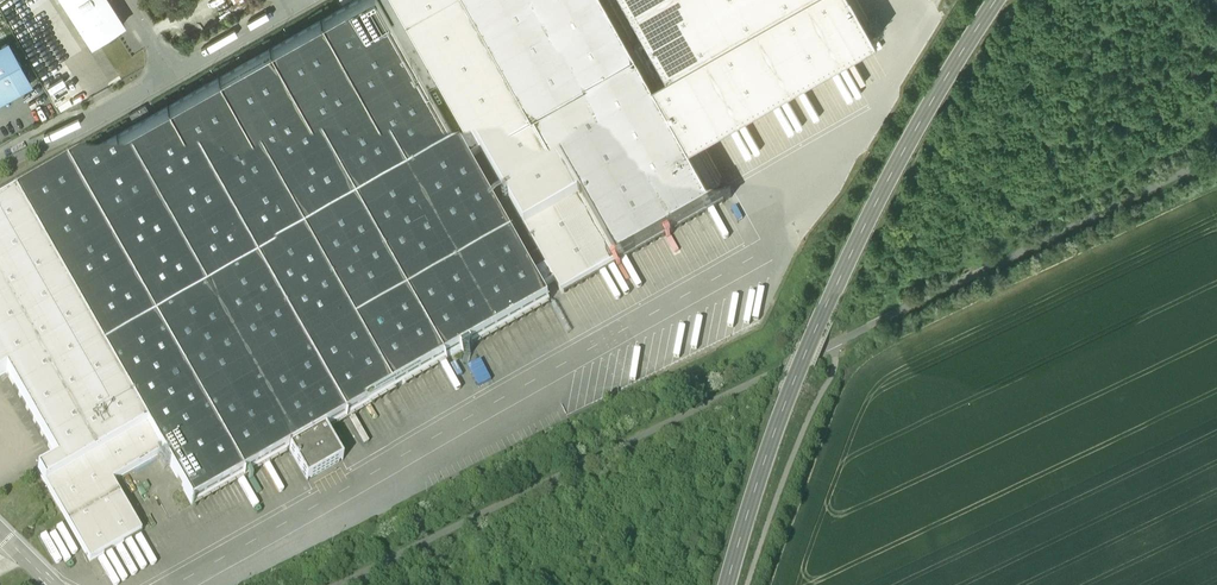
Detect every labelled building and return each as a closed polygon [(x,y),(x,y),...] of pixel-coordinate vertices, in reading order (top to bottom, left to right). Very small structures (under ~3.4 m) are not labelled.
[(7,2),(14,16),(40,4),(39,0),(13,0),(7,2)] [(108,0),(63,0),(92,45),(124,24),(108,0)] [(218,78),(395,390),(550,303),(542,289),(451,128),(459,124),(435,82),(428,86),(379,0),(356,0),(218,78)] [(428,86),(435,82),(459,124),(451,128),(542,289),(555,282),(562,295),(724,204),(724,203),(732,199),(722,182),(715,186),(712,181),(635,44),(610,0),(379,0),(428,86)] [(635,44),(712,181),(722,176),(700,137),(879,36),(858,0),(629,0),(650,37),(635,44)] [(0,47),(0,100),(30,83),(8,43),(0,47)] [(395,390),(218,78),(14,193),(146,426),(162,453),(191,505),(395,390)] [(0,201),(0,374),(6,371),(56,459),(37,470),(45,483),(146,426),(14,193),(0,201)] [(142,533),(113,481),(162,453),(146,426),(45,483),(90,562),(142,533)]
